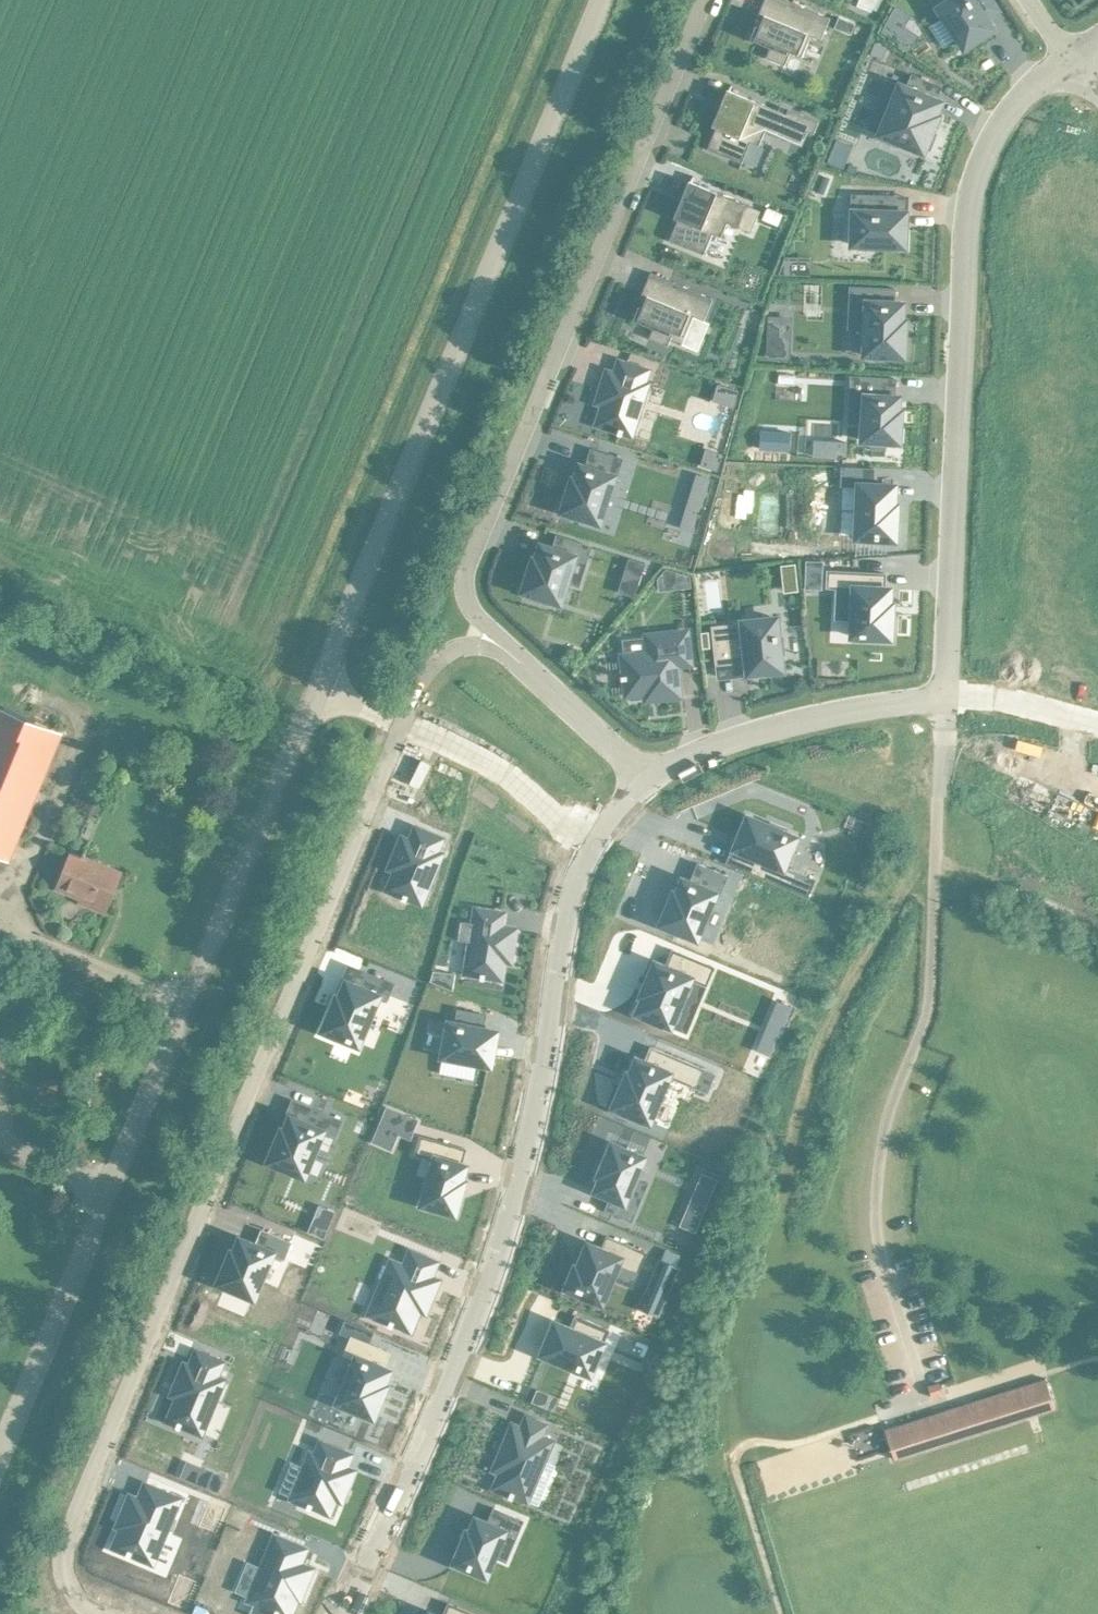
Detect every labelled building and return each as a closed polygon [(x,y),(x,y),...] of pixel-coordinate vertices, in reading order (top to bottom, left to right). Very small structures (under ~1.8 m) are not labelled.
[(754,36),(771,44),(765,57),(784,65),(790,51),(801,56),(810,35),(820,40),(829,18),(787,0),(763,0),(761,6),(766,8),(761,20),(754,36)] [(876,0),(858,0),(856,5),(870,11),(876,0)] [(937,7),(963,47),(982,35),(992,29),(990,27),(986,21),(984,18),(996,10),(989,0),(948,0),(937,7)] [(854,23),(838,16),(834,27),(850,33),(854,23)] [(886,79),(865,128),(921,151),(922,149),(923,150),(924,147),(928,149),(935,133),(931,131),(932,129),(931,129),(936,115),(934,114),(939,101),(935,99),(940,86),(911,74),(906,87),(886,79)] [(730,84),(728,89),(726,89),(711,125),(715,127),(707,148),(741,162),(749,141),(758,145),(764,130),(801,145),(807,130),(813,133),(818,121),(787,108),(785,113),(729,90),(732,84),(730,84)] [(677,219),(668,240),(703,254),(711,233),(720,236),(726,222),(749,231),(758,210),(691,181),(693,176),(692,175),(690,181),(688,180),(673,217),(677,219)] [(851,194),(851,212),(852,212),(851,244),(903,246),(904,226),(905,212),(891,212),(892,195),(851,194)] [(644,300),(637,317),(654,324),(648,338),(667,345),(673,332),(684,336),(693,316),(703,320),(712,298),(650,272),(644,286),(649,289),(644,300)] [(850,286),(849,302),(866,303),(864,354),(902,356),(904,320),(901,319),(902,302),(894,302),(894,288),(850,286)] [(603,404),(597,423),(618,430),(617,433),(620,435),(621,431),(630,434),(646,384),(642,383),(646,370),(619,362),(615,374),(606,372),(597,402),(603,404)] [(850,376),(849,396),(864,396),(863,423),(862,440),(898,442),(899,423),(900,411),(897,410),(898,397),(894,397),(895,378),(850,376)] [(568,491),(562,511),(598,522),(612,477),(615,478),(621,459),(591,449),(585,466),(579,464),(575,479),(571,478),(567,491),(568,491)] [(841,467),(840,485),(858,486),(856,537),(894,539),(895,505),(892,505),(893,485),(872,484),(873,468),(841,467)] [(532,558),(522,590),(527,592),(526,596),(546,603),(548,598),(559,602),(573,557),(585,560),(590,546),(555,535),(551,548),(539,544),(535,559),(532,558)] [(827,570),(826,587),(853,588),(851,636),(868,636),(867,641),(885,642),(885,637),(889,637),(889,635),(891,635),(891,633),(890,633),(890,620),(891,620),(892,619),(890,619),(891,603),(888,603),(889,588),(884,588),(885,573),(827,570)] [(742,623),(712,627),(716,666),(746,663),(747,673),(762,672),(781,670),(779,654),(784,654),(782,637),(778,637),(775,617),(742,621),(742,622),(742,623)] [(624,675),(620,675),(621,679),(624,678),(626,694),(645,692),(645,699),(679,695),(675,664),(689,663),(686,631),(646,635),(648,653),(622,655),(624,675)] [(8,858),(60,733),(0,708),(0,855),(8,858)] [(738,849),(732,864),(788,888),(807,896),(814,879),(795,872),(783,866),(795,837),(784,832),(786,828),(770,821),(768,825),(747,816),(739,835),(734,848),(738,849)] [(388,888),(403,894),(401,898),(405,899),(406,896),(420,902),(440,853),(435,851),(440,838),(415,828),(410,841),(402,837),(389,867),(396,869),(388,888)] [(103,912),(120,871),(83,856),(85,851),(81,850),(79,854),(70,850),(55,887),(79,897),(78,901),(103,912)] [(673,892),(669,902),(668,903),(669,903),(660,923),(696,938),(714,894),(718,896),(726,875),(697,863),(689,882),(682,879),(677,891),(676,893),(673,892)] [(460,921),(457,939),(470,941),(465,972),(480,974),(479,978),(483,979),(484,975),(500,978),(503,960),(509,961),(514,929),(500,927),(502,913),(475,909),(473,923),(460,921)] [(643,997),(636,1012),(669,1026),(689,978),(705,985),(713,966),(672,949),(664,966),(654,962),(646,982),(645,982),(644,984),(645,984),(642,992),(641,991),(640,993),(641,993),(640,996),(643,997)] [(377,996),(385,1000),(392,983),(359,969),(353,984),(345,981),(339,997),(336,996),(322,1029),(337,1036),(336,1040),(352,1047),(354,1042),(357,1044),(377,996)] [(448,1022),(439,1073),(473,1079),(476,1062),(489,1064),(493,1045),(495,1031),(485,1029),(482,1029),(485,1015),(458,1010),(455,1023),(448,1022)] [(636,1058),(631,1072),(630,1074),(627,1073),(622,1084),(613,1107),(648,1121),(667,1076),(706,1092),(714,1073),(650,1046),(644,1061),(642,1061),(636,1058)] [(333,1136),(340,1120),(311,1108),(305,1123),(289,1116),(283,1130),(281,1129),(268,1161),(303,1175),(321,1131),(333,1136)] [(416,1120),(387,1108),(380,1125),(409,1137),(416,1120)] [(460,1193),(459,1193),(463,1180),(460,1180),(465,1165),(460,1164),(465,1148),(420,1135),(414,1153),(434,1159),(421,1204),(454,1213),(455,1210),(460,1193)] [(601,1176),(595,1190),(610,1197),(605,1209),(630,1220),(636,1206),(624,1201),(643,1157),(611,1144),(598,1175),(601,1176)] [(261,1229),(255,1244),(239,1238),(233,1252),(231,1251),(218,1282),(253,1297),(271,1253),(283,1258),(290,1242),(261,1229)] [(575,1266),(566,1288),(570,1290),(569,1294),(585,1300),(586,1296),(601,1302),(616,1265),(636,1274),(645,1252),(606,1236),(601,1249),(587,1243),(577,1267),(575,1266)] [(391,1326),(392,1323),(409,1330),(418,1309),(424,1312),(437,1280),(429,1277),(435,1262),(410,1251),(404,1266),(391,1261),(369,1313),(389,1321),(388,1325),(391,1326)] [(543,1351),(542,1354),(590,1374),(608,1330),(575,1316),(570,1328),(555,1322),(549,1337),(548,1337),(542,1351),(543,1351)] [(355,1357),(337,1401),(372,1416),(381,1396),(386,1385),(382,1384),(388,1369),(382,1367),(388,1352),(351,1336),(344,1353),(355,1357)] [(179,1427),(180,1424),(200,1433),(222,1380),(215,1377),(221,1362),(196,1352),(189,1367),(184,1364),(172,1394),(178,1396),(168,1419),(177,1423),(175,1426),(179,1427)] [(937,1444),(928,1415),(884,1429),(894,1458),(937,1444)] [(512,1425),(494,1469),(500,1472),(494,1487),(509,1493),(508,1496),(511,1498),(513,1494),(526,1500),(538,1505),(555,1465),(543,1460),(550,1441),(539,1436),(544,1424),(526,1417),(521,1429),(512,1425)] [(309,1508),(310,1505),(328,1512),(334,1497),(340,1500),(352,1470),(344,1467),(349,1454),(320,1442),(314,1455),(310,1453),(291,1497),(307,1504),(306,1507),(309,1508)] [(129,1556),(130,1553),(152,1562),(178,1499),(145,1485),(138,1500),(130,1496),(117,1526),(121,1527),(114,1546),(127,1552),(125,1555),(129,1556)] [(467,1531),(454,1562),(485,1575),(503,1531),(515,1536),(522,1520),(493,1508),(487,1522),(475,1518),(469,1532),(467,1531)] [(248,1600),(254,1602),(249,1613),(277,1613),(278,1612),(283,1613),(289,1613),(296,1597),(299,1598),(311,1569),(298,1564),(305,1549),(275,1536),(248,1600)] [(447,1603),(443,1613),(474,1613),(447,1603)]
